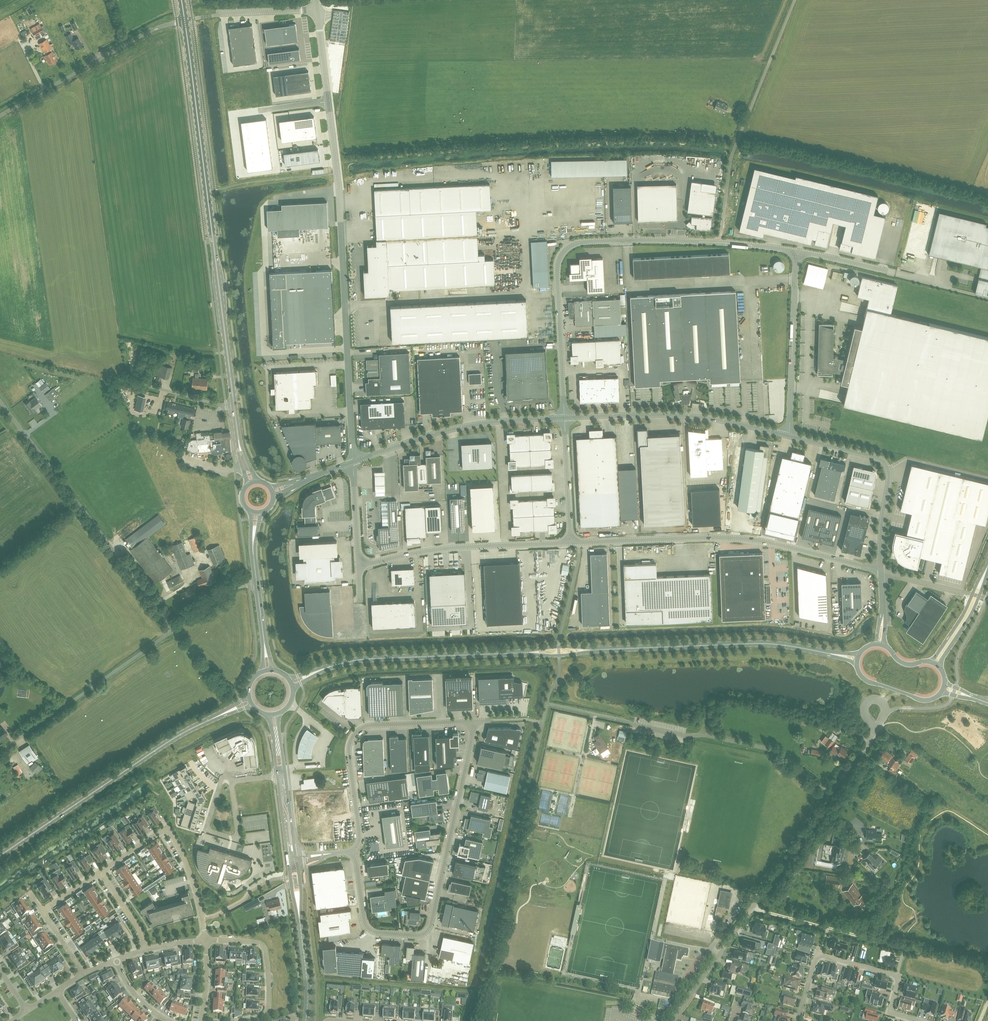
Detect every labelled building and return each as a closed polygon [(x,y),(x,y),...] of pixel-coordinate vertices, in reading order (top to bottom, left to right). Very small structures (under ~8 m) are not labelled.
[(43,25),(41,26),(38,27),(37,24),(35,25),(37,28),(34,30),(37,36),(45,32),(44,32),(46,31),(43,25)] [(295,24),(265,28),(267,45),(298,41),(298,40),(297,40),(296,31),(295,24)] [(235,27),(229,28),(230,37),(231,42),(232,51),(233,56),(234,65),(240,65),(246,64),(251,63),(257,62),(255,48),(254,39),(252,25),(246,25),(241,26),(235,27)] [(76,49),(83,45),(78,38),(75,40),(71,33),(65,36),(70,44),(73,43),(76,49)] [(49,64),(57,60),(51,49),(52,48),(46,39),(39,44),(44,52),(44,53),(45,55),(44,56),(49,64)] [(299,49),(268,53),(270,64),(300,60),(298,50),(299,49)] [(309,71),(274,76),(276,96),(311,91),(309,71)] [(728,105),(718,101),(714,109),(724,113),(728,105)] [(314,116),(280,121),(282,142),(317,137),(314,116)] [(267,118),(241,122),(248,171),(273,168),(267,118)] [(318,149),(284,153),(285,165),(320,161),(318,149)] [(627,159),(551,161),(551,176),(627,174),(627,159)] [(537,160),(529,161),(529,172),(537,171),(537,160)] [(692,169),(708,169),(707,160),(691,161),(692,169)] [(795,177),(754,167),(739,230),(763,236),(764,232),(811,243),(812,238),(816,239),(815,243),(827,246),(833,221),(845,224),(841,242),(841,241),(839,249),(851,251),(875,257),(885,216),(873,213),(878,195),(796,175),(795,177)] [(691,219),(686,224),(687,225),(688,226),(689,227),(690,227),(691,228),(692,229),(694,229),(695,229),(696,229),(711,230),(712,216),(705,216),(705,213),(713,214),(716,192),(701,190),(702,182),(692,181),(688,211),(702,213),(702,216),(691,215),(691,219)] [(495,285),(494,259),(485,260),(485,254),(478,255),(476,210),(491,209),(490,184),(375,190),(377,240),(377,241),(378,245),(368,245),(369,270),(364,271),(365,296),(390,295),(390,290),(495,285)] [(677,220),(676,184),(637,185),(638,221),(677,220)] [(631,186),(613,186),(614,222),(632,221),(631,186)] [(889,211),(888,200),(881,200),(882,207),(880,207),(880,208),(883,208),(884,211),(889,211)] [(282,209),(267,210),(268,210),(269,229),(268,229),(268,230),(329,227),(329,226),(327,226),(326,202),(327,202),(282,204),(282,209)] [(917,203),(906,252),(923,256),(934,207),(917,203)] [(986,226),(986,223),(939,211),(928,254),(934,255),(935,253),(945,255),(944,258),(981,267),(975,293),(987,296),(987,226),(986,226)] [(549,286),(547,241),(531,242),(533,287),(549,286)] [(730,273),(729,253),(633,258),(634,278),(730,273)] [(569,272),(570,279),(574,279),(587,279),(588,292),(605,291),(603,258),(592,259),(592,257),(579,257),(580,263),(571,263),(571,272),(569,272)] [(774,261),(776,267),(778,266),(779,269),(786,266),(783,257),(774,261)] [(332,340),(336,340),(335,335),(334,314),(332,270),(274,272),(270,273),(273,343),(273,348),(287,347),(287,342),(332,340)] [(843,280),(845,272),(834,270),(833,278),(843,280)] [(846,271),(845,275),(852,277),(851,282),(859,283),(861,274),(846,271)] [(838,373),(836,381),(840,382),(841,374),(841,373),(843,373),(841,382),(848,384),(843,404),(982,438),(987,411),(987,337),(890,313),(897,285),(862,276),(857,295),(869,298),(862,328),(854,326),(846,359),(837,357),(838,355),(835,354),(835,357),(833,356),(834,324),(819,323),(818,353),(816,352),(815,355),(818,356),(817,374),(833,375),(833,371),(839,372),(839,374),(838,373)] [(660,380),(683,379),(683,381),(673,384),(675,388),(673,389),(676,399),(683,397),(684,400),(686,401),(688,400),(689,397),(696,398),(698,388),(696,387),(697,383),(687,380),(687,378),(710,377),(710,382),(740,381),(736,291),(630,296),(635,386),(660,385),(660,380)] [(528,335),(526,299),(391,306),(393,342),(528,335)] [(620,299),(574,301),(574,302),(569,303),(570,317),(575,316),(576,326),(621,323),(620,299)] [(621,363),(620,339),(572,342),(573,356),(572,356),(572,362),(578,361),(578,360),(597,359),(597,365),(603,365),(603,364),(621,363)] [(505,352),(507,382),(508,398),(548,396),(547,380),(546,350),(505,352)] [(411,392),(409,352),(379,354),(380,360),(368,361),(369,381),(366,382),(367,394),(411,392)] [(451,415),(451,411),(463,410),(460,356),(418,358),(420,413),(432,412),(432,416),(451,415)] [(148,358),(147,360),(143,375),(151,377),(155,362),(153,362),(154,360),(148,358)] [(161,383),(162,377),(169,379),(172,367),(164,365),(160,364),(156,363),(153,374),(157,375),(155,382),(161,383)] [(277,372),(275,374),(275,388),(271,388),(271,394),(276,393),(276,407),(278,408),(289,408),(289,412),(295,412),(295,407),(309,407),(311,405),(311,396),(315,396),(314,383),(318,383),(317,372),(315,370),(277,372)] [(207,390),(208,379),(199,378),(199,373),(196,373),(195,378),(193,378),(193,388),(207,390)] [(482,383),(481,373),(469,373),(469,384),(482,383)] [(611,385),(619,385),(618,377),(603,377),(603,385),(611,385)] [(595,386),(595,378),(580,378),(580,386),(588,386),(595,386)] [(36,383),(39,387),(44,393),(51,388),(46,382),(42,385),(39,381),(36,383)] [(603,385),(595,386),(596,401),(604,401),(603,385)] [(611,385),(603,385),(604,401),(611,401),(611,385)] [(619,385),(611,385),(611,401),(619,400),(619,385)] [(588,394),(588,386),(580,386),(580,394),(588,394)] [(596,401),(595,386),(588,386),(588,394),(588,401),(596,401)] [(58,395),(53,388),(45,394),(50,401),(58,395)] [(139,395),(135,410),(142,411),(145,397),(139,395)] [(36,409),(42,405),(36,397),(30,401),(29,401),(25,404),(32,413),(36,410),(36,409)] [(382,402),(384,427),(399,427),(399,426),(405,426),(404,401),(382,402)] [(168,402),(166,409),(169,410),(168,412),(174,414),(174,411),(180,412),(179,417),(184,418),(185,414),(194,416),(195,408),(168,402)] [(384,427),(382,402),(361,403),(362,428),(368,428),(384,427)] [(182,426),(189,428),(191,419),(184,418),(182,424),(182,426)] [(304,459),(305,461),(307,460),(307,458),(315,455),(315,445),(317,445),(317,443),(341,442),(341,424),(316,425),(316,422),(295,424),(295,425),(284,426),(297,454),(295,455),(296,457),(299,456),(301,456),(303,457),(304,458),(304,459)] [(638,517),(636,468),(618,469),(617,436),(603,436),(602,429),(590,430),(590,437),(576,438),(579,493),(581,526),(621,524),(621,518),(638,517)] [(685,522),(680,434),(648,436),(647,429),(638,429),(638,445),(640,445),(644,524),(685,522)] [(705,431),(688,429),(691,475),(707,474),(707,469),(723,468),(722,438),(709,439),(708,434),(705,434),(705,431)] [(201,435),(201,432),(196,433),(197,439),(190,440),(188,447),(182,445),(181,451),(184,451),(187,452),(187,450),(199,453),(198,444),(211,443),(211,447),(212,452),(214,454),(222,453),(223,452),(225,453),(224,453),(225,456),(227,458),(230,458),(232,455),(232,452),(230,451),(231,450),(230,438),(231,438),(230,432),(222,432),(222,431),(214,432),(214,434),(201,435)] [(545,433),(530,434),(530,450),(541,449),(551,449),(550,438),(552,438),(551,432),(545,432),(545,433)] [(530,450),(530,434),(514,435),(514,434),(508,434),(508,440),(510,440),(510,451),(520,450),(521,465),(541,464),(541,449),(530,450)] [(463,469),(493,467),(492,442),(462,444),(463,469)] [(760,511),(760,510),(765,475),(767,463),(762,462),(763,455),(767,456),(769,446),(760,445),(760,449),(747,448),(738,508),(760,511)] [(551,449),(541,449),(541,464),(546,464),(546,465),(553,465),(553,459),(551,459),(551,449)] [(520,450),(510,451),(511,461),(509,461),(510,467),(516,467),(516,466),(521,465),(520,450)] [(770,510),(766,526),(778,528),(777,533),(779,534),(793,537),(796,527),(798,517),(811,463),(803,461),(804,458),(805,453),(792,450),(791,454),(790,458),(782,456),(769,510),(770,510)] [(427,457),(427,463),(428,482),(441,481),(440,456),(435,456),(434,451),(430,451),(430,454),(426,454),(426,457),(427,457)] [(405,464),(404,464),(405,489),(418,488),(418,482),(428,482),(427,463),(420,463),(420,455),(415,455),(415,454),(411,454),(411,458),(410,458),(404,458),(405,464)] [(827,467),(829,460),(821,458),(819,465),(822,465),(827,467)] [(829,460),(827,467),(831,468),(836,469),(837,462),(829,460)] [(837,462),(836,469),(841,470),(844,471),(846,464),(837,462)] [(911,464),(900,509),(912,512),(906,535),(904,534),(904,533),(895,531),(893,540),(893,543),(893,546),(893,550),(895,553),(895,554),(897,557),(900,560),(903,562),(906,564),(908,564),(908,565),(917,567),(919,558),(918,558),(919,556),(941,561),(939,572),(962,578),(975,522),(985,524),(987,513),(987,483),(911,464)] [(822,465),(820,473),(830,475),(831,468),(827,467),(822,465)] [(861,486),(865,468),(854,466),(849,483),(861,486)] [(831,468),(830,475),(839,477),(841,470),(836,469),(831,468)] [(865,468),(861,486),(873,489),(876,474),(874,473),(875,471),(865,468)] [(552,473),(532,474),(532,489),(548,488),(548,490),(554,490),(554,483),(553,483),(552,473)] [(820,473),(818,480),(828,482),(830,475),(820,473)] [(532,489),(532,474),(511,475),(512,485),(510,485),(511,492),(517,491),(517,490),(532,489)] [(830,475),(828,482),(838,485),(839,477),(830,475)] [(828,482),(818,480),(816,487),(826,490),(828,482)] [(838,485),(828,482),(826,490),(836,492),(838,485)] [(861,486),(849,483),(845,501),(857,504),(861,486)] [(473,530),(496,529),(493,485),(471,486),(473,530)] [(304,506),(302,506),(303,516),(305,516),(305,525),(317,524),(316,505),(317,503),(335,497),(331,486),(322,489),(322,487),(312,491),(313,493),(309,494),(307,496),(305,499),(304,502),(304,506)] [(861,486),(857,504),(864,506),(864,507),(869,508),(870,503),(869,502),(873,489),(861,486)] [(826,490),(816,487),(814,494),(824,497),(826,490)] [(719,488),(691,490),(693,525),(721,523),(719,488)] [(826,490),(824,497),(834,499),(836,492),(826,490)] [(465,530),(464,525),(465,525),(463,497),(450,498),(452,531),(458,531),(465,530)] [(548,499),(533,500),(534,515),(554,514),(554,504),(555,504),(555,497),(548,498),(548,499)] [(534,515),(533,500),(518,500),(518,499),(511,499),(512,506),(513,506),(513,516),(534,515)] [(388,500),(388,514),(382,514),(382,517),(388,517),(389,526),(378,526),(379,533),(377,533),(378,543),(379,543),(379,549),(399,545),(397,500),(393,500),(388,500)] [(426,506),(427,531),(442,530),(440,505),(426,506)] [(427,536),(427,531),(426,506),(405,507),(407,537),(407,544),(412,543),(412,542),(421,542),(421,537),(427,536)] [(841,515),(809,507),(802,537),(834,545),(841,515)] [(850,512),(845,536),(863,541),(869,517),(860,514),(859,515),(850,512)] [(555,524),(554,514),(534,515),(535,530),(550,529),(550,531),(556,531),(556,524),(555,524)] [(131,546),(133,548),(130,550),(156,583),(172,571),(173,570),(148,537),(165,524),(158,515),(126,539),(128,542),(125,544),(128,547),(129,546),(130,548),(131,546)] [(534,515),(513,516),(514,526),(513,526),(513,533),(519,532),(519,531),(535,530),(534,515)] [(317,524),(305,525),(298,525),(298,535),(319,534),(318,524),(317,524)] [(194,552),(202,548),(198,536),(189,539),(194,552)] [(863,541),(845,536),(843,544),(842,544),(841,550),(860,554),(863,541)] [(304,577),(305,577),(305,582),(336,580),(335,575),(339,575),(342,575),(342,566),(342,565),(341,564),(340,563),(339,562),(338,562),(335,562),(335,560),(334,555),(338,555),(337,541),(299,543),(300,545),(300,546),(300,547),(300,548),(301,549),(302,550),(302,551),(303,552),(304,553),(305,554),(306,554),(307,554),(309,555),(309,556),(304,556),(304,561),(303,561),(302,562),(301,562),(300,563),(299,564),(298,565),(298,566),(297,567),(297,568),(298,569),(297,569),(297,570),(298,570),(298,571),(298,572),(298,573),(299,574),(300,575),(301,576),(302,576),(303,577),(304,577)] [(181,570),(195,564),(191,553),(187,555),(182,542),(172,546),(181,570)] [(225,560),(219,545),(208,549),(214,564),(225,560)] [(592,591),(608,590),(607,553),(590,553),(592,591)] [(769,585),(764,585),(763,553),(719,555),(722,619),(765,618),(765,602),(770,601),(769,585)] [(520,562),(484,564),(487,624),(523,622),(520,562)] [(656,563),(624,564),(626,623),(713,620),(711,574),(657,576),(656,563)] [(200,586),(216,580),(210,566),(200,570),(203,578),(198,580),(200,586)] [(816,571),(807,569),(797,566),(798,593),(799,616),(809,617),(818,619),(828,621),(827,591),(826,574),(816,571)] [(415,583),(414,568),(391,569),(392,584),(415,583)] [(465,572),(429,574),(432,625),(452,623),(452,621),(467,621),(467,617),(465,572)] [(171,590),(185,584),(180,575),(167,582),(171,590)] [(861,582),(841,583),(843,625),(844,625),(849,619),(848,619),(862,605),(861,582)] [(188,599),(194,596),(191,588),(185,590),(185,591),(181,593),(184,599),(187,598),(188,599)] [(306,607),(301,607),(302,612),(303,617),(306,622),(309,626),(313,629),(317,632),(322,634),(327,635),(332,635),(330,590),(305,592),(306,607)] [(608,590),(592,591),(581,591),(582,625),(610,623),(608,590)] [(906,618),(905,620),(905,621),(910,625),(907,628),(924,640),(947,606),(930,595),(927,599),(915,591),(907,603),(906,602),(906,603),(905,605),(904,607),(905,609),(905,610),(905,611),(906,612),(906,614),(906,615),(906,618)] [(374,627),(415,625),(416,625),(415,607),(414,601),(372,603),(372,609),(373,627),(374,627)] [(0,660),(0,672),(2,675),(11,672),(5,658),(0,660)] [(522,694),(521,682),(514,680),(514,676),(499,677),(479,677),(480,703),(485,702),(495,702),(500,702),(500,700),(505,700),(505,697),(515,696),(515,694),(522,694)] [(432,678),(408,679),(410,713),(434,709),(432,678)] [(473,707),(472,678),(446,679),(447,708),(473,707)] [(367,687),(367,693),(367,692),(368,692),(369,715),(404,713),(403,682),(382,683),(382,682),(383,682),(383,681),(372,682),(372,683),(369,687),(367,687)] [(362,716),(361,686),(344,687),(344,689),(341,690),(341,687),(335,689),(330,690),(326,693),(322,699),(342,714),(342,713),(345,713),(345,717),(362,716)] [(319,735),(308,727),(304,732),(300,740),(299,747),(299,756),(313,756),(313,751),(314,743),(316,738),(319,735)] [(486,740),(517,747),(521,729),(520,729),(521,728),(517,727),(517,728),(510,727),(488,727),(486,736),(485,736),(484,740),(486,740)] [(236,730),(215,739),(217,743),(219,748),(221,752),(234,745),(235,747),(236,749),(236,750),(237,749),(239,751),(239,752),(240,751),(242,751),(244,751),(245,765),(250,765),(254,764),(259,764),(256,742),(255,739),(254,736),(252,733),(250,735),(249,734),(250,733),(249,734),(248,733),(246,732),(246,731),(246,732),(244,731),(245,729),(242,729),(239,729),(236,730)] [(430,762),(429,734),(422,735),(422,733),(412,733),(413,749),(414,749),(415,763),(430,762)] [(453,735),(436,736),(437,765),(455,764),(454,754),(457,754),(456,744),(459,744),(459,733),(453,733),(453,735)] [(600,753),(608,748),(599,734),(595,737),(598,740),(594,743),(600,753)] [(398,738),(398,735),(390,735),(391,771),(408,770),(406,738),(398,738)] [(825,735),(821,741),(825,744),(831,748),(829,751),(833,754),(835,755),(837,753),(836,753),(839,749),(832,744),(834,741),(829,738),(825,735)] [(363,749),(374,749),(384,748),(383,738),(369,739),(368,739),(365,739),(364,741),(364,744),(363,744),(363,749)] [(27,763),(37,757),(29,744),(19,750),(27,763)] [(509,753),(506,752),(506,751),(481,746),(478,762),(502,767),(502,768),(503,764),(512,766),(513,765),(514,765),(514,762),(513,762),(515,755),(509,754),(509,753)] [(839,749),(836,753),(837,753),(840,756),(841,755),(844,756),(847,751),(841,746),(839,749)] [(384,748),(374,749),(374,759),(384,758),(384,748)] [(808,749),(808,753),(811,753),(810,754),(823,757),(825,751),(812,748),(811,750),(808,749)] [(374,749),(363,749),(364,759),(374,759),(374,749)] [(885,750),(879,757),(891,766),(889,770),(893,773),(897,769),(901,763),(893,757),(893,756),(885,750)] [(915,757),(910,753),(909,753),(904,759),(910,764),(915,757)] [(384,758),(374,759),(364,759),(364,774),(385,773),(384,758)] [(36,762),(30,768),(35,772),(40,766),(36,762)] [(14,767),(19,777),(25,774),(20,764),(14,767)] [(175,779),(187,772),(186,769),(187,768),(185,766),(172,774),(175,779)] [(488,771),(485,770),(479,769),(478,772),(477,772),(477,774),(478,775),(477,779),(485,781),(484,787),(507,792),(510,776),(488,771)] [(175,779),(174,779),(177,785),(192,776),(190,774),(189,775),(187,772),(175,779)] [(449,787),(447,776),(447,772),(436,773),(437,778),(432,778),(432,773),(417,775),(419,795),(434,793),(434,789),(438,788),(439,793),(449,791),(449,787)] [(194,782),(192,779),(193,778),(192,776),(177,785),(181,790),(182,790),(194,782)] [(407,777),(387,779),(367,782),(369,802),(389,799),(409,797),(407,777)] [(302,783),(302,788),(318,786),(317,781),(315,782),(314,779),(314,778),(304,779),(304,780),(305,783),(302,783)] [(197,784),(195,785),(194,782),(182,790),(185,795),(198,787),(197,784)] [(188,800),(195,795),(200,792),(198,790),(199,789),(198,787),(185,795),(188,800)] [(195,803),(203,806),(205,799),(201,791),(200,792),(195,795),(197,798),(197,799),(195,803)] [(478,807),(488,810),(491,795),(484,793),(471,791),(469,800),(479,803),(478,807)] [(436,800),(411,803),(413,816),(423,814),(423,817),(430,817),(430,821),(443,819),(442,812),(440,812),(438,812),(436,800)] [(201,808),(202,809),(203,806),(195,803),(188,801),(186,807),(200,811),(201,808)] [(147,814),(154,823),(155,823),(156,823),(158,822),(158,820),(159,819),(155,813),(158,811),(154,806),(150,809),(151,812),(147,814)] [(199,815),(200,811),(186,807),(184,813),(199,818),(200,815),(199,815)] [(196,823),(197,820),(198,820),(199,818),(184,813),(182,819),(196,823)] [(404,844),(400,813),(382,816),(386,846),(404,844)] [(145,826),(148,824),(142,815),(139,817),(140,818),(132,823),(138,832),(139,834),(142,832),(142,831),(145,829),(143,826),(144,825),(145,826)] [(491,819),(471,815),(470,819),(470,820),(465,819),(466,818),(465,818),(463,830),(463,831),(464,827),(483,831),(482,835),(490,837),(493,826),(490,825),(491,819)] [(180,825),(195,829),(196,827),(195,826),(196,823),(182,819),(180,825)] [(130,835),(134,833),(128,824),(124,827),(125,828),(119,832),(120,832),(119,833),(121,837),(122,836),(126,842),(132,838),(130,835)] [(437,848),(438,843),(440,842),(440,837),(439,837),(440,832),(436,833),(431,833),(430,828),(415,830),(417,847),(427,846),(427,844),(432,844),(432,848),(436,848),(437,848)] [(876,832),(876,830),(871,830),(866,829),(865,838),(872,839),(872,837),(875,837),(875,839),(876,839),(876,841),(881,842),(881,840),(882,832),(881,832),(881,833),(876,832)] [(119,841),(114,833),(109,836),(111,839),(107,841),(113,850),(114,850),(115,850),(118,848),(118,847),(119,846),(117,843),(119,841)] [(464,848),(459,847),(458,853),(468,856),(468,855),(470,856),(471,857),(474,857),(479,858),(483,841),(466,838),(464,848)] [(106,850),(101,842),(100,843),(102,845),(92,851),(98,860),(104,856),(102,853),(106,850)] [(152,853),(161,847),(157,842),(148,848),(152,853)] [(842,862),(845,847),(835,845),(824,843),(822,853),(833,855),(832,860),(831,863),(840,865),(840,861),(842,862)] [(208,851),(198,848),(197,849),(196,856),(197,862),(198,866),(201,872),(203,875),(209,882),(215,886),(216,886),(217,886),(218,886),(219,885),(220,885),(223,879),(223,877),(227,877),(229,877),(233,877),(238,875),(243,873),(246,870),(249,866),(250,865),(251,863),(250,863),(251,861),(251,859),(249,858),(210,846),(208,851)] [(164,852),(161,847),(152,853),(155,858),(164,852)] [(164,852),(155,858),(158,864),(167,858),(168,857),(164,852)] [(869,852),(862,859),(865,862),(867,860),(869,862),(867,864),(873,869),(882,860),(878,856),(875,859),(869,852)] [(79,860),(78,860),(85,869),(91,865),(89,862),(90,862),(93,860),(89,854),(85,857),(84,856),(79,860)] [(426,898),(434,860),(420,857),(405,859),(402,873),(406,874),(402,893),(401,893),(406,894),(408,903),(420,901),(421,897),(426,898)] [(171,862),(167,858),(158,864),(162,868),(171,862)] [(74,868),(77,866),(73,860),(68,864),(70,866),(66,868),(72,878),(78,874),(74,868)] [(456,860),(453,873),(473,878),(483,880),(486,866),(476,864),(456,860)] [(174,868),(171,862),(162,868),(165,874),(174,868)] [(388,862),(367,865),(369,875),(389,872),(388,862)] [(120,875),(129,869),(125,864),(116,870),(120,875)] [(314,887),(317,907),(349,903),(346,877),(345,877),(343,867),(335,868),(331,869),(325,870),(322,870),(321,871),(319,872),(317,873),(316,875),(315,877),(314,879),(314,881),(314,883),(315,887),(314,887)] [(66,878),(60,869),(57,871),(58,873),(51,878),(58,887),(64,884),(62,881),(66,878)] [(129,869),(120,875),(123,880),(132,874),(129,869)] [(132,874),(123,880),(122,880),(126,885),(135,879),(132,874)] [(839,888),(840,877),(826,875),(825,886),(839,888)] [(51,886),(46,878),(42,880),(44,882),(38,886),(42,893),(41,894),(44,898),(47,896),(46,895),(51,892),(48,888),(51,886)] [(135,879),(126,885),(130,890),(139,884),(135,879)] [(450,883),(448,891),(454,892),(455,891),(469,894),(471,884),(452,880),(451,883),(450,883)] [(142,889),(139,884),(130,890),(133,895),(142,889)] [(863,904),(868,900),(863,894),(862,895),(853,884),(844,891),(854,905),(860,900),(863,904)] [(87,897),(96,891),(93,886),(84,891),(87,897)] [(157,891),(159,890),(156,886),(151,889),(150,890),(149,890),(151,894),(152,894),(157,891)] [(397,905),(395,889),(385,890),(386,895),(373,896),(374,903),(379,903),(379,906),(387,905),(387,906),(397,905)] [(728,907),(731,893),(721,890),(718,907),(717,907),(715,915),(722,916),(723,912),(725,912),(726,909),(727,909),(727,907),(728,907)] [(96,891),(87,897),(91,901),(99,896),(96,891)] [(152,925),(152,926),(157,923),(160,922),(159,919),(162,919),(162,920),(166,919),(166,920),(167,920),(166,917),(169,917),(169,918),(172,917),(173,918),(174,918),(173,915),(176,915),(176,916),(179,915),(179,916),(180,915),(180,913),(182,913),(183,914),(186,913),(186,914),(187,913),(190,912),(190,911),(192,910),(193,910),(190,899),(190,898),(189,895),(188,892),(185,893),(181,894),(182,897),(184,896),(185,900),(155,908),(156,910),(154,910),(153,906),(155,905),(152,901),(140,909),(144,915),(146,914),(151,920),(149,921),(150,922),(151,921),(153,924),(152,925)] [(99,896),(91,901),(94,907),(103,901),(103,900),(100,895),(99,896)] [(258,897),(243,905),(246,911),(261,903),(258,897)] [(279,898),(266,902),(268,908),(270,907),(272,914),(277,913),(276,909),(282,907),(279,898)] [(16,913),(27,906),(25,904),(26,904),(24,901),(19,904),(17,902),(11,906),(16,913)] [(103,901),(94,907),(97,911),(106,906),(103,901)] [(61,914),(70,908),(67,903),(58,909),(61,914)] [(453,906),(448,905),(445,916),(444,916),(442,923),(449,925),(449,926),(449,924),(474,930),(478,910),(454,905),(454,903),(453,906)] [(580,904),(577,903),(571,933),(574,933),(580,904)] [(27,906),(16,913),(22,921),(27,917),(25,915),(31,911),(29,908),(28,909),(27,906)] [(110,911),(106,906),(97,911),(101,917),(110,911)] [(73,913),(70,908),(61,914),(64,919),(73,913)] [(322,920),(319,920),(321,936),(351,932),(349,917),(352,916),(351,909),(348,909),(348,910),(321,913),(322,920)] [(405,924),(417,925),(417,919),(420,920),(420,911),(410,911),(410,914),(406,914),(405,924)] [(73,913),(64,919),(67,924),(68,924),(77,918),(73,913)] [(116,923),(114,924),(118,931),(118,932),(119,932),(124,929),(119,922),(122,920),(118,915),(115,917),(117,919),(115,921),(116,923)] [(28,930),(38,923),(36,921),(37,920),(35,917),(30,921),(28,918),(21,923),(23,926),(24,925),(28,930)] [(77,918),(68,924),(71,929),(80,923),(77,918)] [(753,925),(754,926),(753,928),(752,928),(753,932),(762,935),(765,932),(764,931),(765,929),(766,929),(765,925),(763,924),(764,923),(757,921),(757,923),(756,922),(753,925)] [(38,923),(28,930),(33,938),(38,934),(37,931),(42,928),(40,925),(39,925),(38,923)] [(80,923),(71,929),(75,934),(83,928),(80,923)] [(114,924),(113,923),(108,926),(114,934),(118,932),(118,931),(114,924)] [(104,930),(102,932),(105,937),(108,936),(109,938),(114,934),(108,926),(104,929),(104,930)] [(2,935),(4,938),(0,941),(0,944),(1,946),(2,945),(3,946),(12,940),(8,935),(9,935),(7,932),(2,935)] [(105,937),(102,932),(99,934),(98,932),(93,935),(94,937),(99,944),(104,941),(103,939),(105,937)] [(808,946),(810,946),(811,944),(812,944),(813,941),(812,940),(813,935),(810,934),(807,933),(803,932),(800,941),(802,942),(800,948),(807,950),(808,946)] [(39,947),(49,940),(48,938),(48,937),(46,934),(41,938),(39,935),(34,939),(39,947)] [(444,936),(439,956),(469,962),(473,942),(444,936)] [(94,937),(90,940),(95,947),(99,944),(94,937)] [(761,943),(744,938),(744,939),(743,939),(742,943),(743,943),(742,946),(747,947),(746,948),(750,949),(751,948),(753,949),(754,945),(760,946),(761,943)] [(838,940),(832,939),(832,940),(831,940),(831,941),(829,941),(828,946),(829,946),(829,948),(833,949),(833,950),(838,951),(838,950),(840,951),(841,948),(843,948),(844,943),(837,942),(838,940)] [(15,945),(12,940),(3,946),(3,947),(3,948),(5,951),(6,950),(6,951),(11,948),(12,951),(19,947),(17,944),(15,945)] [(51,942),(49,940),(39,947),(44,955),(50,951),(48,948),(53,945),(51,942)] [(90,940),(85,943),(91,951),(90,950),(95,947),(90,940)] [(664,949),(665,944),(663,943),(663,944),(651,942),(647,961),(660,963),(661,959),(664,960),(665,953),(666,949),(664,949)] [(91,951),(85,943),(81,946),(86,954),(91,951)] [(382,943),(381,954),(390,955),(392,955),(391,963),(394,963),(400,964),(401,945),(382,943)] [(690,949),(665,944),(664,949),(666,949),(665,953),(677,955),(676,961),(681,962),(682,959),(683,959),(683,957),(688,958),(690,949)] [(414,946),(407,945),(406,957),(413,958),(411,978),(423,979),(425,954),(414,953),(414,946)] [(375,957),(363,956),(363,952),(354,952),(345,951),(336,950),(336,946),(323,947),(324,954),(325,962),(325,970),(333,969),(338,969),(338,972),(343,972),(352,973),(361,974),(373,975),(375,957)] [(23,957),(21,955),(23,953),(20,948),(13,953),(15,955),(11,958),(11,959),(11,960),(13,963),(13,962),(14,963),(23,957)] [(889,965),(893,966),(895,957),(889,955),(890,951),(891,951),(881,948),(881,949),(882,949),(880,957),(885,958),(885,960),(884,964),(889,965)] [(216,956),(215,962),(225,963),(226,956),(222,956),(223,950),(221,950),(221,949),(218,949),(218,950),(216,950),(216,953),(215,953),(215,956),(216,956)] [(236,961),(236,951),(235,951),(235,950),(232,950),(232,951),(230,950),(230,954),(227,953),(226,960),(235,961),(236,961)] [(236,961),(235,961),(235,962),(242,962),(242,961),(245,961),(245,955),(242,954),(242,951),(241,951),(241,950),(238,950),(237,951),(236,951),(236,961)] [(735,954),(734,959),(746,962),(747,962),(749,963),(751,958),(747,957),(748,954),(741,952),(735,950),(734,954),(735,954)] [(182,958),(183,965),(193,964),(192,959),(193,958),(193,955),(192,955),(192,952),(190,952),(190,951),(187,951),(187,952),(185,952),(186,958),(182,958)] [(252,951),(251,952),(250,952),(249,958),(246,958),(246,964),(256,965),(256,959),(257,959),(257,956),(256,956),(257,952),(255,952),(255,951),(252,951)] [(805,954),(797,952),(795,961),(806,964),(807,961),(808,958),(804,957),(805,955),(805,954)] [(171,965),(172,967),(181,965),(179,956),(176,957),(175,954),(174,954),(173,953),(170,954),(170,955),(169,955),(171,965)] [(665,953),(664,960),(661,973),(656,972),(654,980),(677,985),(679,976),(673,975),(677,955),(665,953)] [(61,955),(51,961),(58,972),(64,968),(61,963),(64,961),(61,955)] [(164,960),(161,960),(162,967),(162,969),(166,968),(165,966),(171,965),(169,955),(168,955),(164,955),(165,956),(163,956),(164,960)] [(23,957),(14,963),(15,965),(17,969),(22,965),(24,968),(29,964),(24,957),(23,957)] [(152,959),(151,959),(153,970),(159,969),(159,968),(162,967),(161,960),(158,961),(157,958),(155,958),(155,957),(152,958),(152,959)] [(153,970),(151,959),(150,959),(149,959),(146,959),(146,960),(145,960),(145,964),(142,964),(144,971),(147,970),(147,971),(153,970)] [(57,974),(58,972),(51,961),(43,967),(42,967),(47,975),(51,973),(53,975),(54,975),(56,975),(57,974)] [(130,965),(129,966),(130,969),(129,969),(131,972),(133,976),(137,975),(138,977),(143,975),(141,967),(137,969),(135,963),(134,964),(133,963),(130,964),(130,965)] [(738,974),(742,975),(744,966),(736,963),(735,967),(740,969),(738,974)] [(724,971),(722,978),(731,981),(735,966),(728,965),(726,972),(724,971)] [(792,977),(799,979),(799,976),(802,977),(803,973),(804,970),(801,969),(802,967),(794,965),(793,967),(793,966),(791,974),(793,974),(792,977)] [(823,970),(819,969),(818,973),(822,974),(821,976),(827,977),(830,967),(829,967),(830,966),(827,965),(827,966),(824,965),(823,970)] [(41,968),(33,973),(40,984),(41,984),(42,984),(44,983),(45,981),(46,980),(45,980),(44,978),(47,975),(42,967),(41,968)] [(830,967),(827,977),(831,978),(831,980),(836,982),(837,982),(839,975),(838,975),(835,974),(837,969),(836,968),(836,967),(833,967),(830,967)] [(848,984),(849,984),(852,973),(850,972),(850,971),(847,970),(847,971),(846,971),(844,977),(840,976),(839,982),(844,984),(845,982),(849,983),(848,984)] [(103,986),(109,984),(107,981),(113,978),(112,976),(113,976),(111,974),(110,972),(107,973),(106,973),(103,974),(104,975),(98,978),(103,986)] [(246,972),(245,982),(258,983),(258,981),(259,982),(259,978),(258,977),(258,976),(252,976),(252,972),(246,972)] [(40,984),(33,973),(25,979),(29,984),(31,983),(34,987),(35,988),(40,984)] [(852,973),(849,984),(853,986),(853,988),(859,990),(861,984),(856,982),(858,975),(857,974),(857,973),(854,973),(854,974),(852,973)] [(179,984),(192,986),(192,983),(191,983),(192,980),(185,979),(186,974),(177,975),(176,981),(179,981),(179,984)] [(784,981),(782,987),(795,991),(797,985),(796,985),(796,983),(796,980),(784,976),(782,980),(784,981)] [(886,980),(878,977),(877,979),(876,979),(876,980),(873,980),(872,985),(874,986),(874,989),(886,992),(889,982),(886,982),(886,980)] [(148,994),(155,987),(151,983),(151,984),(148,981),(144,986),(146,988),(144,990),(148,994)] [(674,999),(675,995),(676,987),(654,982),(652,991),(651,995),(674,999)] [(224,983),(215,983),(215,988),(217,989),(217,992),(223,992),(224,989),(225,989),(225,983),(224,983)] [(711,985),(711,986),(710,986),(709,989),(710,990),(709,992),(716,994),(716,995),(720,996),(721,991),(724,992),(726,984),(719,983),(718,987),(711,985)] [(109,996),(118,989),(118,988),(119,988),(117,985),(116,986),(115,984),(112,986),(110,984),(105,988),(107,990),(106,991),(109,996)] [(192,986),(179,984),(178,990),(177,994),(183,995),(184,991),(190,992),(191,989),(192,989),(192,986)] [(253,985),(247,985),(243,985),(243,987),(246,987),(246,996),(258,997),(258,995),(260,996),(260,992),(259,991),(259,990),(253,990),(253,985)] [(910,994),(909,997),(915,999),(917,993),(915,992),(917,987),(911,986),(905,985),(903,992),(906,993),(910,994)] [(74,999),(75,1000),(79,996),(81,999),(87,995),(81,986),(74,990),(71,992),(72,992),(70,993),(72,996),(71,996),(73,999),(74,999)] [(155,987),(148,994),(152,998),(158,991),(159,991),(155,987)] [(831,995),(832,990),(824,987),(823,990),(822,991),(818,989),(816,997),(819,998),(819,999),(822,1000),(823,999),(825,1000),(826,997),(827,997),(828,996),(829,994),(831,995)] [(119,990),(118,989),(109,996),(115,1004),(116,1003),(121,999),(119,996),(122,994),(121,993),(122,993),(120,990),(119,990)] [(744,989),(742,995),(750,997),(752,991),(744,989)] [(162,995),(159,991),(158,991),(152,998),(156,1001),(162,995)] [(877,1007),(877,1006),(881,1007),(884,999),(874,997),(875,993),(868,991),(866,998),(871,999),(870,1004),(874,1005),(873,1006),(877,1007)] [(782,992),(781,999),(784,1000),(783,1004),(794,1007),(796,999),(789,997),(790,994),(782,992)] [(214,1002),(223,1002),(225,1002),(225,997),(223,996),(223,993),(216,993),(216,996),(214,996),(214,1002)] [(163,994),(162,995),(156,1001),(160,1005),(162,1003),(164,1005),(168,1001),(166,999),(167,998),(163,994)] [(81,1011),(82,1012),(83,1012),(94,1005),(88,997),(83,1001),(80,1003),(82,1005),(80,1007),(79,1007),(80,1008),(80,1010),(81,1011)] [(336,1015),(338,1015),(338,1008),(341,1009),(342,998),(339,997),(338,1001),(332,1000),(331,1007),(330,1007),(330,1011),(331,1011),(330,1014),(332,1014),(332,1015),(336,1015)] [(916,1001),(905,998),(904,1001),(901,1000),(899,1008),(906,1010),(909,1011),(910,1011),(912,1006),(914,1006),(916,1001)] [(931,1001),(925,999),(922,1010),(929,1012),(929,1015),(933,1016),(937,1005),(930,1003),(931,1001)] [(123,1011),(130,1004),(127,1001),(126,1000),(119,1006),(123,1011)] [(246,1000),(245,1010),(258,1011),(258,1009),(259,1010),(259,1006),(258,1005),(258,1004),(252,1004),(253,1000),(246,1000)] [(750,1010),(751,1010),(753,1003),(743,1000),(741,1007),(744,1008),(743,1013),(749,1014),(750,1010)] [(711,1014),(715,1005),(705,1001),(701,1010),(711,1014)] [(178,1005),(178,1004),(173,1002),(173,1003),(170,1002),(168,1008),(171,1009),(170,1011),(175,1013),(178,1005)] [(834,1006),(818,1002),(818,1005),(814,1004),(812,1012),(823,1015),(825,1010),(832,1012),(834,1006)] [(347,1015),(348,1016),(352,1017),(352,1016),(354,1016),(354,1010),(358,1010),(358,1004),(355,1003),(348,1003),(347,1008),(346,1008),(346,1012),(347,1012),(347,1015)] [(123,1011),(122,1011),(127,1016),(128,1015),(134,1008),(133,1007),(133,1006),(130,1004),(123,1011)] [(183,1006),(180,1015),(185,1017),(186,1016),(187,1014),(186,1013),(189,1006),(184,1004),(183,1006)] [(360,1010),(363,1011),(363,1017),(365,1017),(365,1018),(369,1018),(370,1005),(364,1004),(361,1004),(360,1010)] [(84,1016),(86,1017),(87,1018),(89,1016),(91,1020),(100,1015),(99,1013),(94,1005),(83,1012),(84,1013),(83,1013),(83,1015),(84,1016)] [(183,1006),(178,1005),(175,1013),(180,1015),(183,1006)] [(372,1019),(372,1018),(375,1018),(375,1012),(379,1012),(379,1005),(376,1005),(370,1005),(369,1018),(372,1019)] [(383,1018),(385,1019),(385,1020),(389,1020),(390,1006),(384,1006),(381,1005),(380,1012),(383,1012),(383,1018)] [(389,1020),(392,1020),(392,1019),(395,1019),(395,1013),(399,1013),(399,1007),(395,1007),(390,1006),(389,1020)] [(453,1017),(452,1017),(452,1010),(446,1010),(446,1006),(442,1006),(441,1017),(445,1017),(444,1020),(453,1020),(453,1017)] [(405,1020),(409,1020),(410,1008),(401,1007),(400,1014),(403,1014),(403,1020),(405,1020)] [(943,1018),(943,1019),(948,1020),(949,1018),(950,1018),(951,1018),(951,1017),(955,1019),(957,1013),(957,1011),(953,1010),(953,1012),(951,1011),(951,1009),(943,1007),(942,1012),(940,1012),(939,1015),(941,1016),(940,1017),(943,1018)] [(139,1012),(134,1008),(128,1015),(132,1019),(139,1012)] [(416,1009),(410,1008),(409,1020),(412,1020),(413,1020),(415,1020),(415,1015),(418,1015),(419,1009),(416,1008),(416,1009)] [(430,1010),(424,1009),(420,1009),(420,1015),(423,1016),(423,1020),(429,1020),(430,1010)] [(865,1012),(868,1013),(867,1015),(866,1020),(871,1020),(878,1020),(879,1016),(875,1015),(870,1013),(871,1010),(866,1009),(865,1012)] [(961,1009),(959,1017),(962,1018),(961,1020),(970,1020),(971,1019),(970,1019),(971,1015),(966,1014),(967,1011),(961,1009)] [(439,1010),(435,1010),(430,1010),(429,1020),(435,1020),(435,1017),(438,1017),(439,1010)] [(774,1016),(779,1017),(778,1020),(789,1020),(790,1019),(782,1016),(783,1012),(776,1010),(774,1016)] [(139,1012),(132,1019),(134,1020),(138,1020),(143,1016),(140,1014),(139,1012)]
